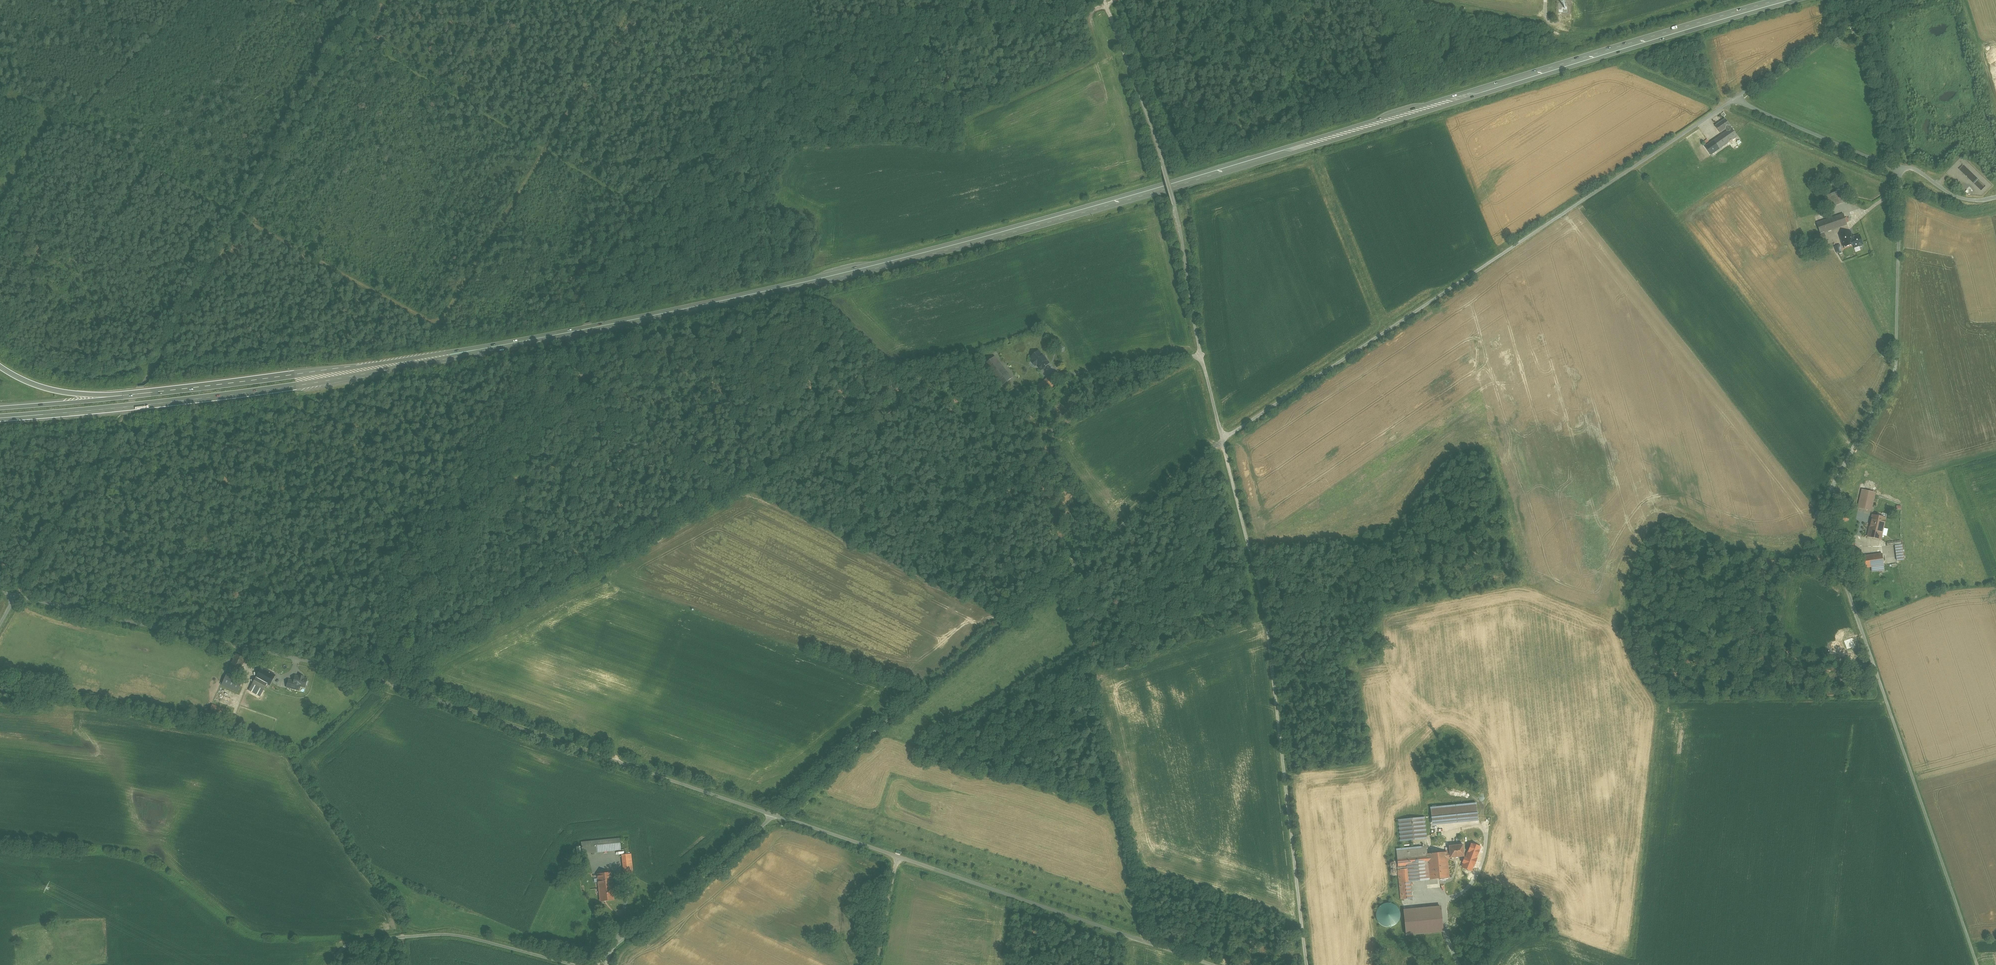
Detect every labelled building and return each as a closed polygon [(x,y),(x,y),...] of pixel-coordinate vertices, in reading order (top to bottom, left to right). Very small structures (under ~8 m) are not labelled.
[(1732,128),(1726,119),(1716,126),(1720,133),(1725,129),(1727,132),(1732,128)] [(1727,132),(1705,147),(1711,155),(1738,136),(1732,128),(1727,132)] [(1844,214),(1817,223),(1821,234),(1824,232),(1847,224),(1844,214)] [(1824,232),(1821,234),(1821,235),(1813,238),(1816,247),(1828,243),(1824,232)] [(1850,232),(1840,235),(1845,247),(1854,244),(1850,232)] [(1833,246),(1836,253),(1841,251),(1839,244),(1833,246)] [(1062,349),(1056,341),(1053,344),(1059,351),(1062,349)] [(1047,361),(1037,349),(1027,357),(1037,369),(1047,361)] [(994,354),(985,361),(1001,383),(1010,377),(994,354)] [(1055,377),(1036,391),(1040,396),(1058,382),(1055,377)] [(1875,493),(1868,491),(1865,503),(1873,504),(1875,493)] [(1865,503),(1860,501),(1859,508),(1871,511),(1873,504),(1865,503)] [(1886,518),(1874,515),(1872,524),(1880,526),(1879,530),(1883,531),(1886,518)] [(1880,526),(1872,524),(1869,536),(1881,539),(1883,531),(1879,530),(1880,526)] [(1894,542),(1895,560),(1904,559),(1903,543),(1899,544),(1899,542),(1894,542)] [(1883,554),(1862,557),(1863,568),(1884,565),(1883,554)] [(245,658),(236,654),(228,672),(237,676),(245,658)] [(272,674),(261,668),(249,690),(260,696),(267,684),(272,674)] [(242,679),(227,673),(223,681),(238,688),(242,679)] [(289,679),(288,683),(288,685),(287,688),(292,689),(302,692),(304,686),(309,687),(310,683),(307,682),(308,678),(296,674),(294,680),(289,679)] [(223,709),(212,705),(210,710),(221,715),(223,709)] [(221,715),(210,710),(208,714),(219,719),(221,715)] [(1428,808),(1430,820),(1430,825),(1476,821),(1474,804),(1428,808)] [(1424,817),(1397,820),(1399,842),(1426,840),(1424,817)] [(615,839),(582,842),(583,853),(616,850),(615,839)] [(1463,844),(1449,846),(1449,850),(1450,858),(1464,857),(1463,844)] [(1427,847),(1396,849),(1398,866),(1408,865),(1410,882),(1429,880),(1427,854),(1427,847)] [(1427,854),(1429,880),(1449,878),(1448,860),(1447,852),(1446,852),(1427,854)] [(1408,865),(1398,866),(1401,900),(1411,899),(1410,882),(1408,865)] [(611,873),(597,874),(599,890),(612,888),(611,873)] [(612,888),(599,890),(600,901),(614,899),(612,888)] [(1381,905),(1378,908),(1375,912),(1375,917),(1376,921),(1379,925),(1383,927),(1388,928),(1393,927),(1396,924),(1399,919),(1399,915),(1398,910),(1395,906),(1391,904),(1386,903),(1381,905)] [(1441,912),(1406,913),(1406,925),(1441,924),(1441,912)]
